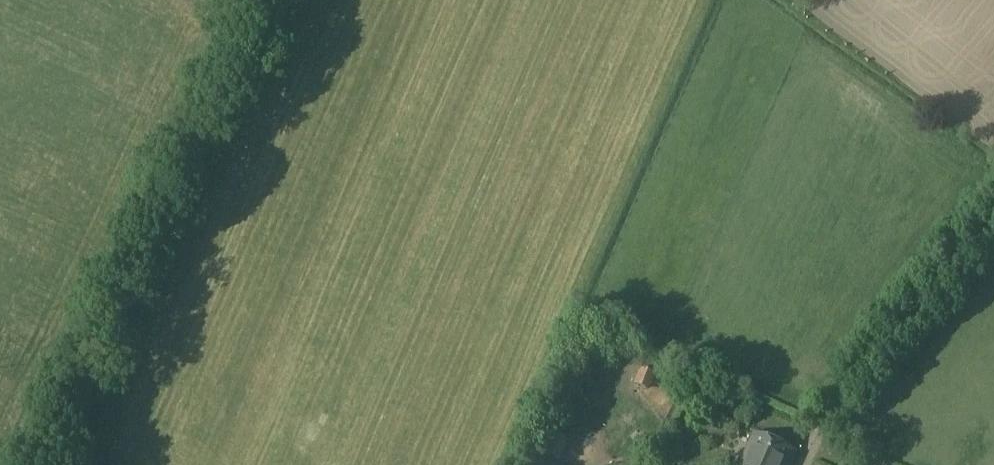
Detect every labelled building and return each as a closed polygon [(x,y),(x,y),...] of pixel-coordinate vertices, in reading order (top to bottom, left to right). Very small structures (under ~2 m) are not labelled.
[(649,389),(654,376),(641,371),(636,385),(649,389)] [(796,452),(754,434),(740,464),(790,464),(796,452)]
